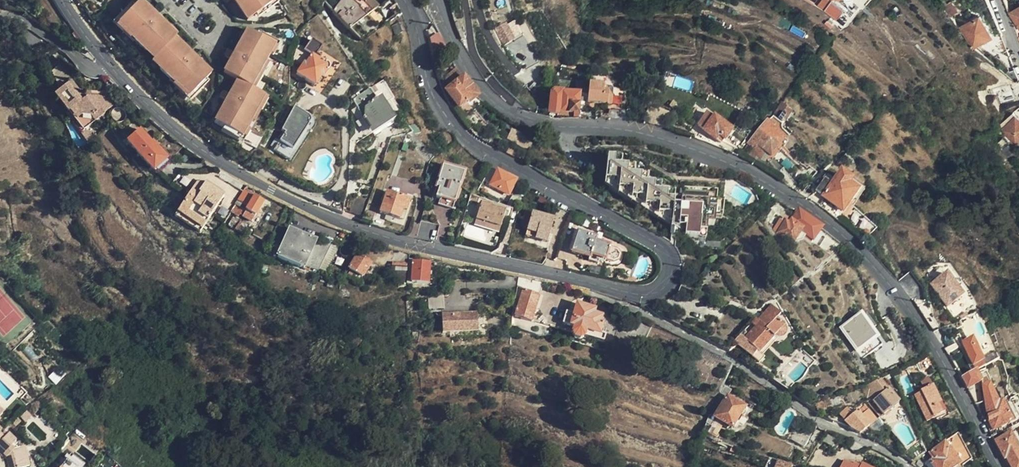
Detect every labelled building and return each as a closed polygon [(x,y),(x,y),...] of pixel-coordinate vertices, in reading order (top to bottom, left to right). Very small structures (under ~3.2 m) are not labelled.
[(171,38),(174,35),(159,21),(153,15),(136,0),(135,0),(132,4),(116,21),(128,34),(127,35),(131,38),(142,50),(140,52),(150,61),(171,38)] [(243,19),(251,13),(269,1),(269,0),(231,0),(243,19)] [(269,1),(251,13),(254,17),(276,2),(274,0),(269,0),(269,1)] [(326,1),(361,39),(403,13),(395,0),(388,0),(381,6),(375,0),(327,0),(326,1)] [(832,0),(819,0),(818,0),(825,7),(824,8),(837,18),(844,10),(832,0)] [(128,41),(131,38),(127,35),(128,34),(116,21),(132,4),(128,1),(109,23),(128,41)] [(92,10),(87,2),(80,7),(85,15),(92,10)] [(1010,14),(1018,31),(1018,8),(1010,14)] [(153,15),(159,21),(162,18),(156,12),(153,15)] [(979,16),(957,29),(968,47),(969,49),(991,37),(979,16)] [(496,27),(504,43),(524,33),(515,17),(496,27)] [(432,20),(425,30),(435,67),(453,58),(440,31),(432,20)] [(260,60),(265,52),(269,44),(252,34),(242,29),(230,52),(227,59),(219,71),(233,79),(246,86),(247,84),(260,60)] [(269,44),(265,52),(270,55),(276,42),(255,30),(252,34),(269,44)] [(205,70),(193,59),(187,53),(171,38),(150,61),(157,68),(155,70),(168,82),(170,80),(184,92),(200,75),(205,70)] [(326,66),(324,64),(323,65),(313,57),(319,48),(309,41),(303,48),(299,45),(297,46),(293,60),(303,64),(296,73),(313,85),(319,77),(320,77),(324,72),(325,72),(327,68),(326,66)] [(1000,41),(988,46),(993,58),(1005,53),(1000,41)] [(227,59),(230,52),(223,48),(219,55),(227,59)] [(187,53),(193,59),(196,56),(190,49),(187,53)] [(321,50),(317,58),(329,63),(333,56),(321,50)] [(265,62),(260,60),(247,84),(251,87),(265,62)] [(52,91),(60,84),(64,81),(71,76),(55,65),(46,73),(52,91)] [(452,85),(462,78),(456,69),(446,77),(452,85)] [(1014,83),(1018,81),(1013,71),(1003,75),(1014,83)] [(203,77),(200,75),(184,92),(170,80),(168,82),(184,97),(203,77)] [(475,97),(462,78),(446,90),(458,106),(465,101),(466,103),(475,97)] [(246,86),(233,79),(227,91),(222,99),(210,122),(220,127),(237,137),(242,128),(246,121),(261,94),(246,86)] [(64,81),(60,84),(74,100),(78,97),(64,81)] [(394,99),(382,81),(373,87),(384,105),(394,99)] [(60,84),(52,91),(81,127),(85,124),(108,105),(102,97),(78,97),(74,100),(60,84)] [(588,86),(587,103),(611,105),(611,100),(611,97),(602,87),(588,86)] [(222,99),(227,91),(219,87),(214,95),(222,99)] [(606,87),(602,87),(611,97),(611,100),(622,101),(623,98),(614,97),(606,87)] [(388,116),(376,98),(375,99),(368,89),(351,100),(370,128),(388,116)] [(77,130),(81,127),(52,91),(50,93),(63,110),(62,111),(77,130)] [(102,97),(108,105),(114,100),(107,91),(105,92),(78,92),(78,97),(102,97)] [(552,93),(549,96),(549,115),(558,115),(558,113),(578,113),(578,96),(561,96),(561,93),(552,93)] [(265,96),(261,94),(246,121),(250,123),(265,96)] [(789,112),(781,105),(773,114),(782,121),(789,112)] [(648,107),(645,118),(666,124),(670,109),(659,106),(658,110),(648,107)] [(309,117),(308,115),(306,114),(293,107),(279,133),(285,136),(280,144),(274,155),(288,162),(308,126),(309,123),(309,120),(309,118),(309,117)] [(730,130),(706,113),(696,125),(714,139),(718,135),(723,139),(730,130)] [(309,114),(308,115),(309,117),(309,118),(309,120),(309,123),(308,126),(288,162),(292,164),(311,127),(313,124),(313,122),(313,120),(312,118),(311,116),(309,114)] [(1018,140),(1018,122),(1013,114),(1008,119),(1012,123),(1001,132),(1012,145),(1018,140)] [(81,127),(77,130),(87,142),(95,135),(85,124),(81,127)] [(765,124),(747,144),(753,148),(757,145),(770,155),(782,139),(771,130),(772,128),(765,124)] [(237,137),(220,127),(217,133),(239,144),(247,130),(242,128),(237,137)] [(536,139),(512,127),(501,150),(525,162),(536,139)] [(166,159),(152,144),(151,144),(139,131),(126,143),(152,172),(166,159)] [(274,155),(280,144),(278,142),(272,153),(274,155)] [(723,220),(724,204),(717,204),(717,191),(673,189),(617,160),(601,160),(597,179),(606,179),(606,186),(687,235),(687,240),(707,240),(707,227),(715,227),(715,219),(723,220)] [(515,181),(489,167),(483,180),(491,184),(490,185),(508,195),(515,181)] [(454,210),(464,175),(443,169),(438,185),(440,185),(436,199),(440,200),(438,205),(454,210)] [(841,212),(856,192),(847,185),(850,182),(839,174),(830,186),(823,181),(814,192),(841,212)] [(199,235),(224,198),(205,185),(196,187),(175,218),(199,235)] [(401,220),(406,198),(386,191),(380,213),(401,220)] [(250,195),(244,192),(244,193),(236,207),(241,210),(250,195)] [(236,207),(231,214),(239,218),(240,215),(252,222),(263,202),(250,195),(241,210),(236,207)] [(350,212),(363,217),(369,200),(356,195),(350,212)] [(474,227),(484,230),(486,225),(500,229),(505,213),(481,206),(474,227)] [(812,239),(821,228),(798,212),(791,223),(783,217),(774,230),(791,242),(793,239),(799,230),(806,235),(812,239)] [(546,246),(553,222),(530,215),(523,238),(546,246)] [(486,225),(484,230),(498,234),(500,229),(486,225)] [(303,269),(317,242),(290,229),(276,257),(303,269)] [(793,239),(797,241),(802,240),(803,239),(806,235),(799,230),(793,239)] [(608,250),(608,248),(593,243),(594,240),(576,234),(570,253),(588,259),(587,261),(597,264),(597,262),(598,259),(604,261),(612,264),(617,263),(619,257),(617,253),(608,250)] [(317,271),(326,253),(329,245),(318,240),(306,266),(310,268),(317,271)] [(329,245),(326,253),(333,256),(337,246),(331,242),(329,245)] [(333,256),(326,253),(317,271),(324,274),(333,256)] [(361,278),(370,263),(357,255),(348,270),(361,278)] [(411,283),(428,284),(429,263),(413,262),(411,280),(411,283)] [(407,272),(406,264),(391,264),(391,272),(407,272)] [(938,264),(946,274),(952,270),(949,266),(938,264)] [(930,286),(946,307),(967,291),(952,270),(946,274),(930,286)] [(532,322),(543,284),(518,279),(517,287),(523,290),(516,317),(532,322)] [(572,334),(604,344),(605,337),(602,335),(604,325),(601,324),(603,318),(595,316),(596,311),(577,305),(574,316),(567,314),(564,327),(574,329),(572,334)] [(784,327),(784,326),(777,318),(781,314),(774,308),(745,340),(759,354),(774,338),(775,338),(776,337),(777,338),(779,339),(781,339),(782,338),(783,337),(785,336),(786,334),(786,333),(786,331),(786,330),(785,328),(784,327)] [(869,311),(864,315),(874,329),(879,325),(869,311)] [(863,313),(842,327),(865,360),(886,347),(874,329),(863,313)] [(462,315),(441,315),(441,333),(447,333),(478,333),(477,315),(466,315),(466,317),(462,316),(462,315)] [(982,360),(972,339),(962,344),(972,365),(982,360)] [(930,355),(926,356),(933,368),(936,366),(930,355)] [(926,356),(914,363),(921,375),(933,368),(926,356)] [(765,375),(772,363),(764,358),(757,370),(765,375)] [(960,378),(966,389),(978,383),(972,372),(960,378)] [(920,393),(914,396),(926,423),(933,420),(932,418),(944,413),(928,378),(920,382),(921,385),(924,390),(919,392),(920,393)] [(1011,420),(1001,402),(999,403),(985,380),(981,382),(987,414),(991,426),(993,429),(1011,420)] [(898,403),(884,385),(874,392),(878,398),(871,403),(883,416),(898,403)] [(729,390),(723,386),(717,397),(707,419),(711,422),(714,418),(724,425),(732,429),(744,408),(725,396),(729,390)] [(845,423),(850,431),(859,435),(869,426),(858,412),(845,423)] [(11,424),(17,419),(13,415),(8,420),(11,424)] [(711,422),(704,434),(712,439),(714,435),(717,436),(724,425),(714,418),(711,422)] [(702,433),(704,434),(711,422),(707,419),(702,433)] [(804,449),(810,438),(796,430),(790,441),(804,449)] [(994,441),(1003,459),(1006,457),(1011,466),(1018,466),(1018,449),(1011,432),(994,441)] [(0,451),(4,455),(7,466),(26,466),(28,466),(24,447),(17,448),(15,443),(5,433),(0,437),(0,450),(0,451)] [(958,433),(942,443),(944,445),(929,455),(928,453),(920,458),(924,463),(931,459),(933,461),(929,463),(932,466),(956,466),(960,464),(962,466),(971,461),(958,433)] [(721,443),(704,437),(702,441),(719,448),(721,443)]
